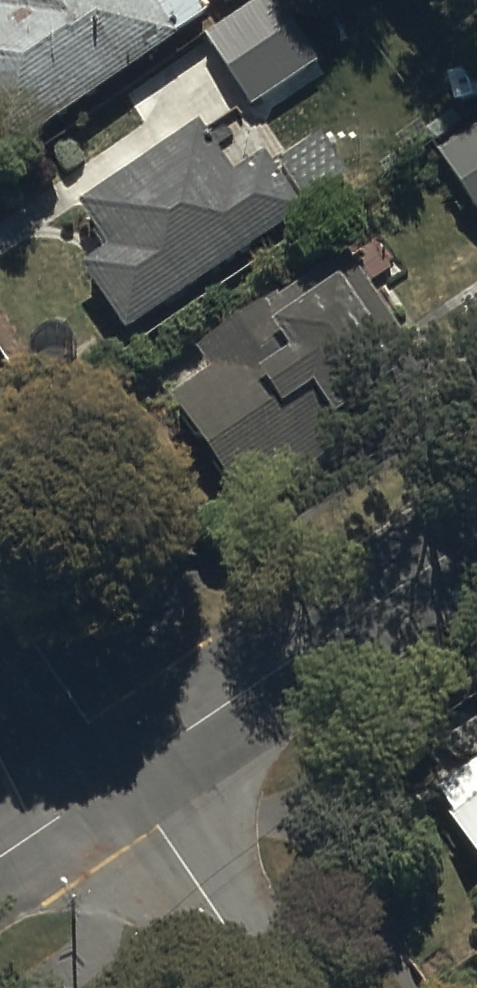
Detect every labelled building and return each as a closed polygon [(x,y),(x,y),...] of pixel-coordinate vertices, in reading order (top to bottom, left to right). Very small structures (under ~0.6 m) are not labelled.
[(0,3),(0,149),(180,36),(157,0),(5,0),(0,3)] [(207,41),(257,111),(322,64),(276,0),(264,0),(207,41)] [(431,156),(476,218),(476,122),(431,156)] [(201,126),(85,205),(119,254),(87,276),(129,338),(312,214),(265,145),(230,168),(201,126)] [(213,373),(176,398),(248,504),(436,378),(348,247),(197,349),(213,373)] [(476,859),(476,787),(444,809),(476,859)]
